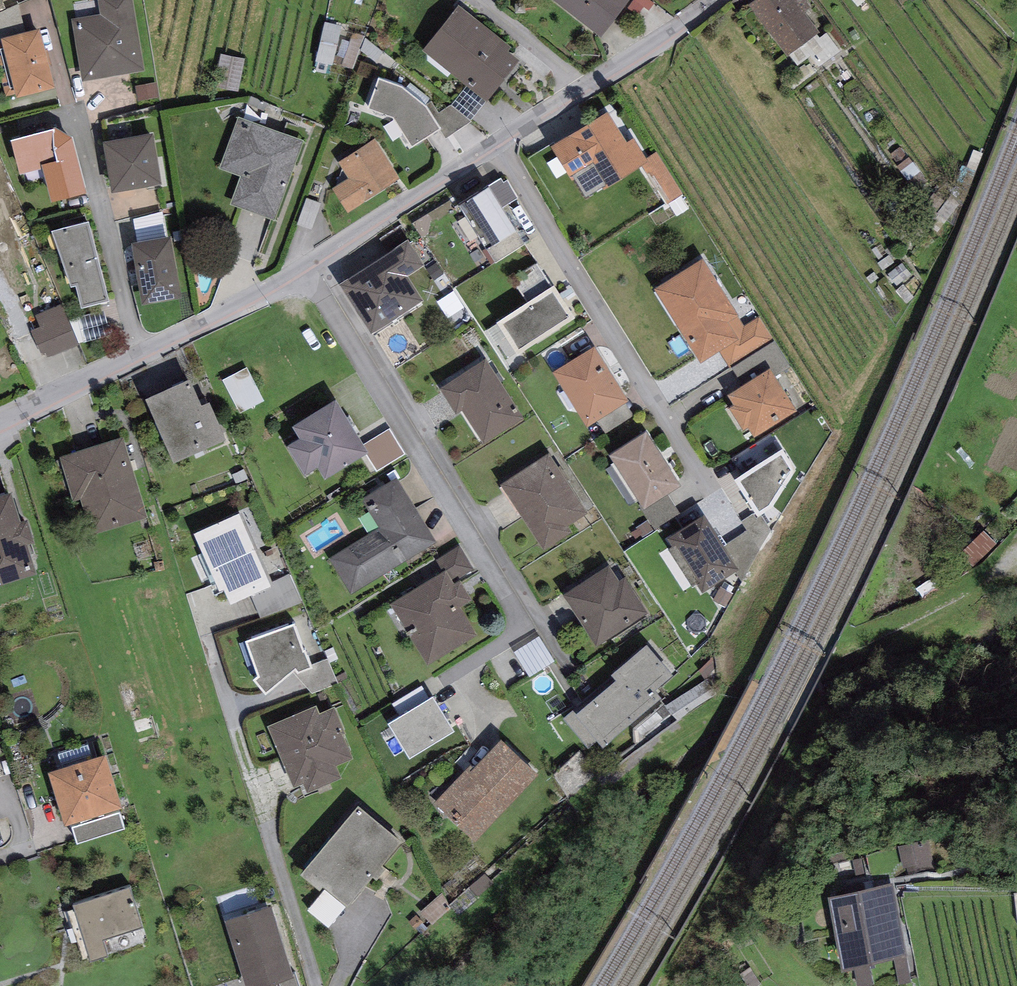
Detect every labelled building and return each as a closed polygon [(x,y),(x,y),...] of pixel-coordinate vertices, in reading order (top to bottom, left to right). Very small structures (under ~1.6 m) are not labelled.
[(72,20),(83,82),(144,72),(132,0),(99,0),(102,15),(72,20)] [(551,1),(599,37),(602,39),(632,0),(631,0),(551,0),(551,1)] [(804,13),(810,8),(804,0),(758,0),(747,9),(786,57),(819,31),(804,13)] [(510,48),(458,7),(423,52),(466,86),(487,103),(519,62),(507,52),(510,48)] [(366,36),(325,23),(316,62),(353,69),(360,51),(366,36)] [(1,41),(2,44),(0,44),(0,69),(7,97),(15,95),(16,101),(56,90),(40,31),(1,41)] [(397,63),(366,36),(360,51),(389,72),(397,63)] [(244,60),(221,55),(214,87),(237,92),(244,60)] [(402,90),(379,81),(368,111),(393,119),(412,149),(440,132),(425,108),(402,90)] [(408,83),(402,90),(425,108),(431,100),(408,83)] [(487,103),(466,86),(452,105),(471,122),(487,103)] [(439,112),(431,100),(425,108),(440,132),(446,136),(471,122),(452,105),(439,112)] [(609,114),(551,149),(572,183),(575,181),(586,198),(602,189),(604,192),(644,168),(649,166),(645,159),(634,141),(627,145),(609,114)] [(303,143),(238,120),(220,169),(242,177),(230,206),(237,208),(274,222),(303,143)] [(55,131),(11,144),(20,176),(43,170),(52,205),(87,195),(72,140),(55,131)] [(153,137),(105,145),(113,194),(161,186),(153,137)] [(376,140),(338,164),(349,181),(332,191),(347,215),(401,181),(376,140)] [(657,152),(645,159),(649,166),(644,168),(669,205),(683,195),(657,152)] [(518,199),(507,182),(504,185),(501,179),(458,206),(495,264),(525,245),(502,209),(518,199)] [(163,213),(134,220),(139,246),(167,240),(163,213)] [(76,287),(82,310),(109,304),(88,224),(52,234),(71,289),(76,287)] [(139,246),(132,247),(143,306),(182,300),(172,239),(167,240),(139,246)] [(408,243),(339,286),(371,336),(424,303),(408,278),(424,267),(408,243)] [(703,261),(654,293),(680,333),(690,351),(701,365),(720,353),(739,341),(728,324),(739,318),(703,261)] [(513,280),(529,304),(554,289),(538,264),(513,280)] [(529,304),(497,324),(518,357),(575,321),(554,289),(529,304)] [(62,307),(18,324),(34,364),(78,346),(62,307)] [(100,313),(76,319),(82,344),(107,338),(100,313)] [(745,327),(739,318),(728,324),(739,341),(720,353),(730,368),(773,340),(759,318),(745,327)] [(774,343),(732,370),(743,388),(770,371),(775,378),(791,368),(774,343)] [(595,348),(553,374),(587,429),(629,404),(595,348)] [(486,362),(441,392),(457,415),(462,412),(484,445),(524,419),(486,362)] [(246,368),(223,380),(240,413),(264,400),(246,368)] [(775,378),(770,371),(743,388),(728,398),(733,407),(729,410),(744,433),(748,430),(755,441),(798,413),(775,378)] [(191,383),(146,402),(174,467),(226,445),(209,405),(201,408),(191,383)] [(368,456),(336,403),(292,430),(300,441),(288,449),(306,478),(317,471),(324,483),(368,456)] [(378,471),(407,457),(394,430),(365,444),(378,471)] [(648,434),(609,458),(643,512),(681,488),(648,434)] [(123,440),(60,460),(74,502),(80,500),(92,537),(148,519),(123,440)] [(782,452),(735,483),(758,518),(772,510),(795,473),(782,452)] [(550,456),(501,487),(543,553),(572,535),(567,527),(588,515),(550,456)] [(436,543),(398,480),(362,502),(379,530),(331,560),(352,595),(436,543)] [(0,500),(0,588),(36,576),(29,548),(34,545),(28,523),(21,526),(12,496),(0,500)] [(243,514),(194,538),(220,594),(225,591),(231,607),(273,587),(243,514)] [(739,572),(704,517),(668,540),(673,548),(668,551),(693,590),(697,587),(702,595),(739,572)] [(409,578),(417,591),(446,573),(452,583),(473,570),(459,547),(409,578)] [(610,567),(563,598),(596,648),(647,614),(625,580),(621,583),(610,567)] [(417,591),(391,607),(428,666),(477,635),(461,609),(472,602),(460,583),(454,586),(452,583),(446,573),(417,591)] [(294,627),(246,643),(258,677),(255,682),(266,697),(295,672),(298,676),(311,669),(306,654),(303,655),(294,627)] [(541,637),(514,652),(529,680),(556,665),(541,637)] [(580,705),(562,720),(587,750),(597,742),(603,749),(661,702),(654,694),(673,679),(647,647),(610,677),(616,684),(584,709),(580,705)] [(433,699),(388,726),(410,762),(455,734),(433,699)] [(317,708),(268,728),(294,790),(303,786),(307,794),(341,780),(335,765),(352,758),(343,737),(345,736),(334,708),(319,714),(317,708)] [(151,716),(130,723),(138,745),(159,737),(151,716)] [(538,778),(500,743),(472,771),(469,769),(434,802),(475,843),(538,778)] [(106,758),(48,777),(65,829),(123,811),(106,758)] [(358,809),(301,876),(321,894),(343,911),(399,844),(358,809)] [(894,878),(830,889),(842,961),(906,950),(894,878)] [(130,880),(73,898),(91,955),(108,949),(103,934),(143,921),(130,880)] [(321,894),(306,913),(328,930),(343,911),(321,894)] [(272,899),(226,912),(248,985),(294,971),(272,899)]
